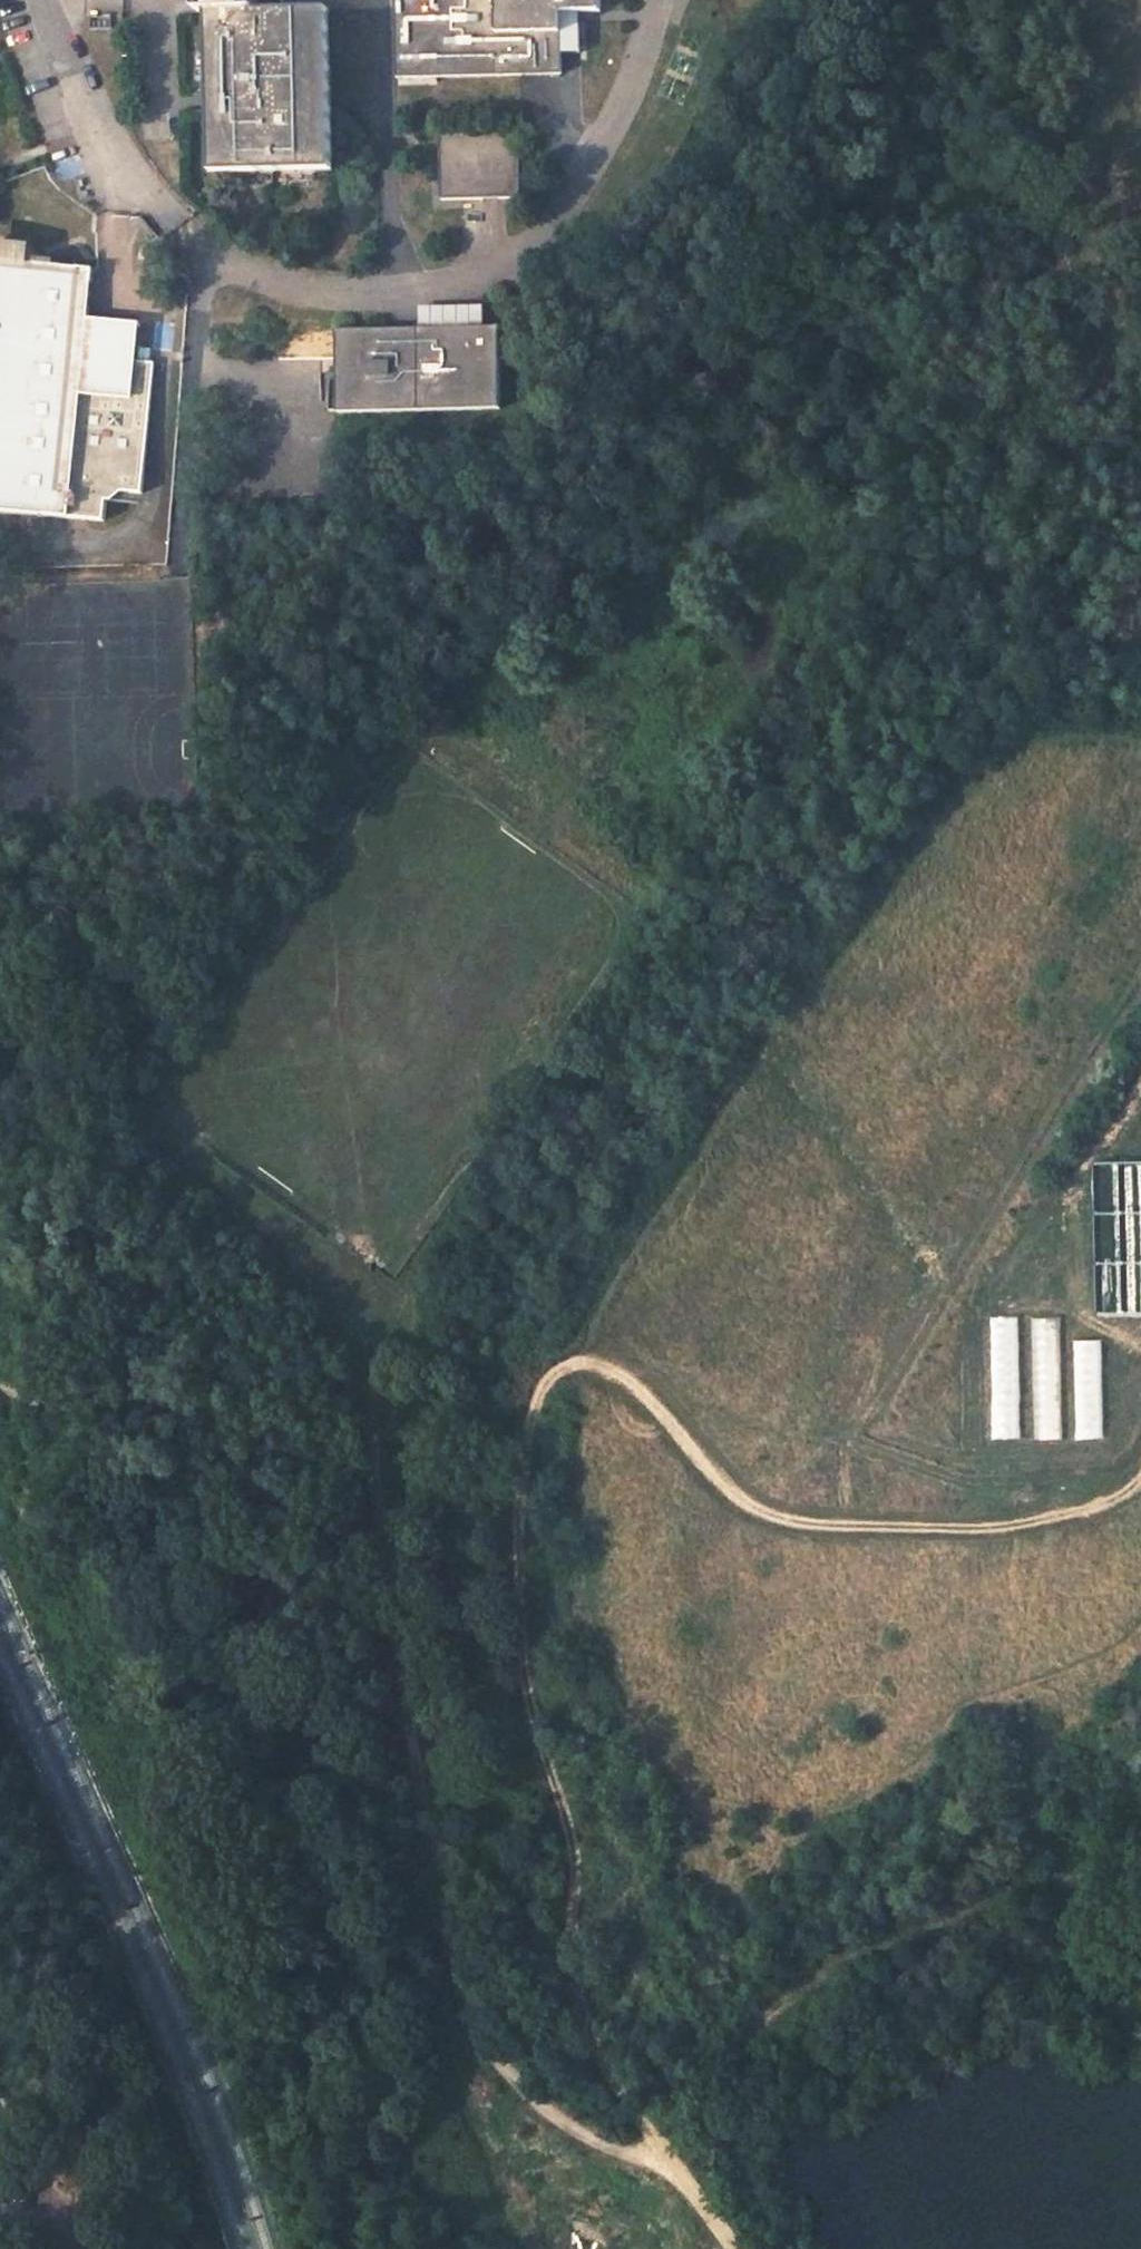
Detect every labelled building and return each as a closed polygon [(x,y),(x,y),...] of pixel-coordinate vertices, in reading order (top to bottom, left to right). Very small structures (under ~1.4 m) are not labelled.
[(198,13),(207,13),(212,173),(332,170),(328,9),(258,12),(257,0),(198,0),(198,13)] [(600,0),(397,0),(399,78),(562,73),(562,13),(601,11),(600,0)] [(522,197),(520,128),(440,131),(442,199),(522,197)] [(153,360),(122,357),(123,332),(86,329),(91,265),(0,258),(0,510),(105,518),(107,488),(142,491),(153,360)] [(501,410),(500,327),(336,330),(338,413),(501,410)]
